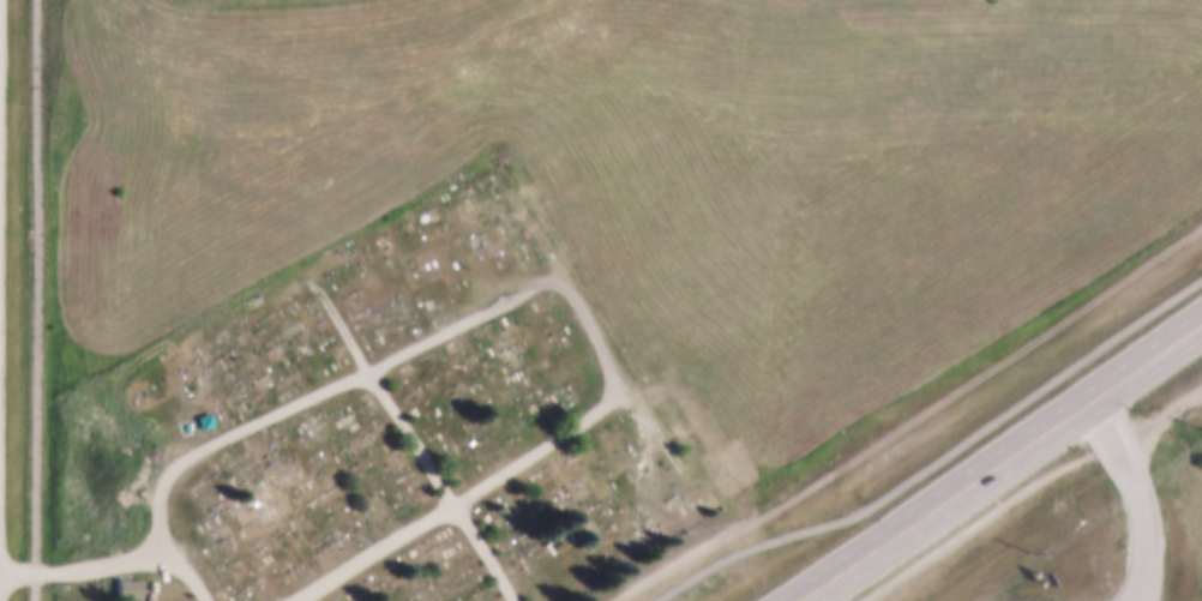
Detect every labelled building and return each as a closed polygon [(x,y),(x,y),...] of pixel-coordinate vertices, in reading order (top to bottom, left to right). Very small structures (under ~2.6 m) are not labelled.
[(140,584),(139,600),(126,600),(113,600),(114,582),(140,584)]
